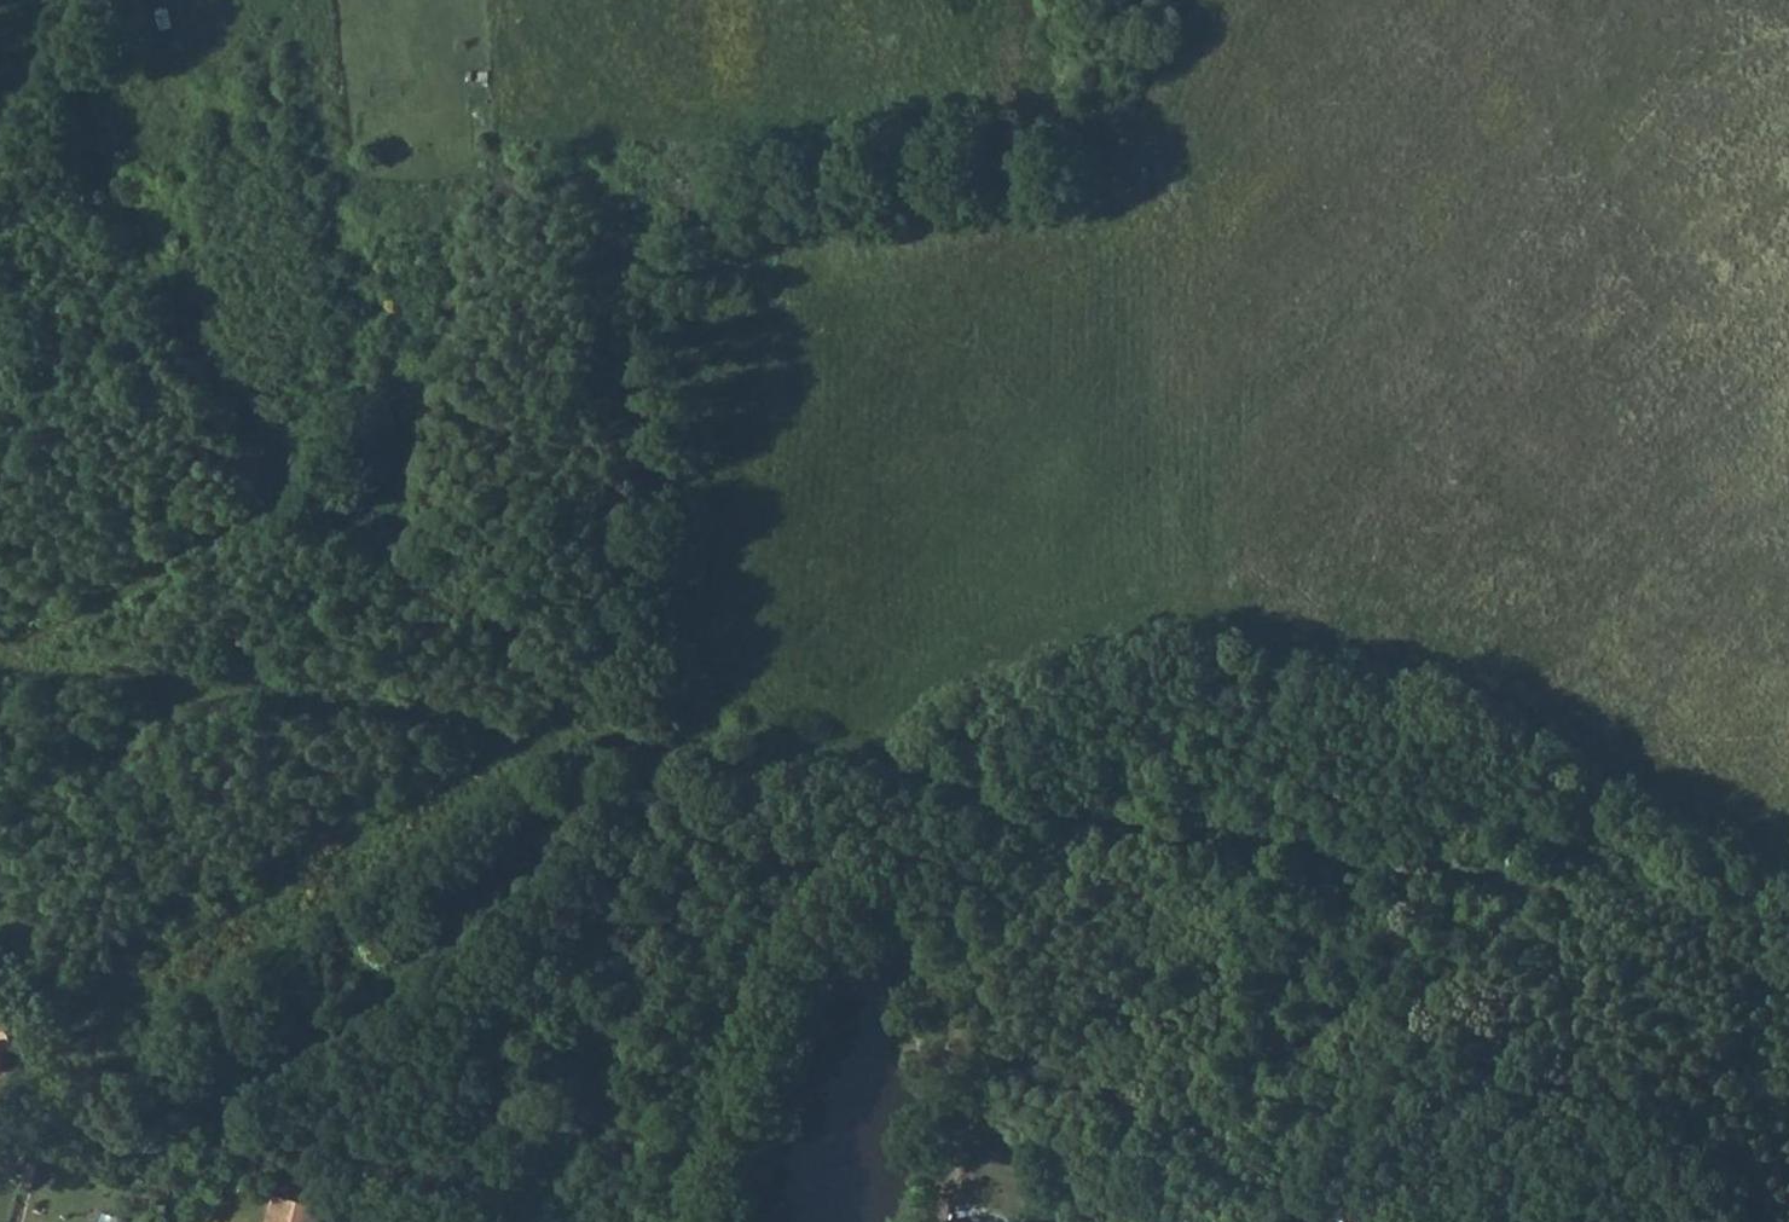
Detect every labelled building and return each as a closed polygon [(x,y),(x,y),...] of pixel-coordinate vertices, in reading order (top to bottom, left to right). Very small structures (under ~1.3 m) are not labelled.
[(13,1048),(10,1033),(2,1022),(0,1022),(0,1050),(13,1048)] [(344,1203),(306,1193),(303,1203),(331,1210),(342,1213),(344,1203)] [(303,1203),(277,1196),(270,1221),(298,1221),(303,1203)] [(298,1221),(328,1221),(331,1210),(303,1203),(298,1221)]
